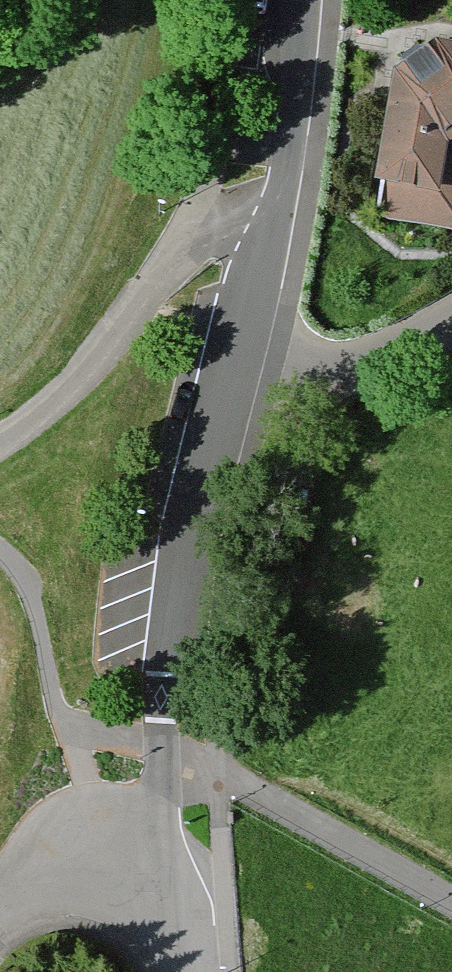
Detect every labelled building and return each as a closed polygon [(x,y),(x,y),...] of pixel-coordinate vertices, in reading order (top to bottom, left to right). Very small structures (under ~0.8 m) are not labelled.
[(376,204),(451,212),(451,36),(394,30),(376,204)]
